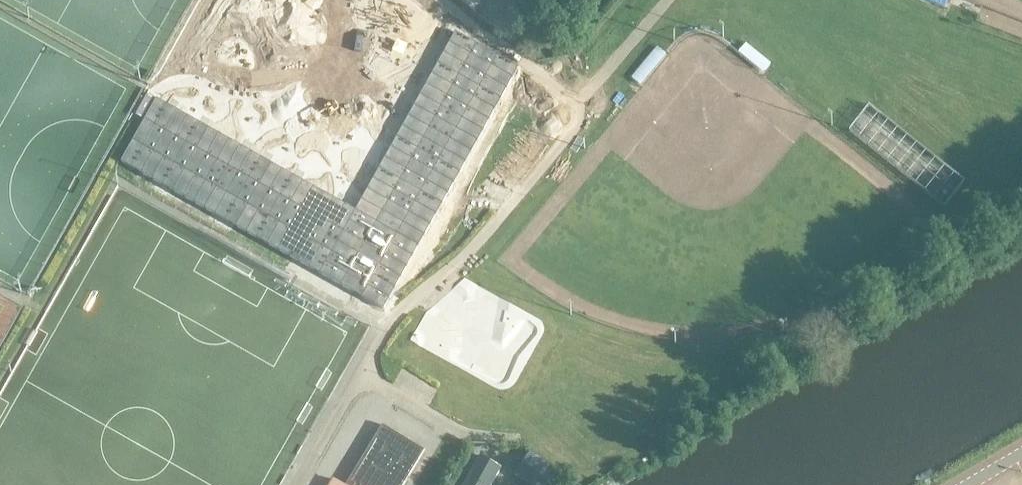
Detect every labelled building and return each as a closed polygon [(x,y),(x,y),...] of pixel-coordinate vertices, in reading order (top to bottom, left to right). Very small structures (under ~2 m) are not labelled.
[(353,213),(156,103),(123,165),(381,311),(519,69),(456,34),(353,213)] [(426,451),(383,425),(347,484),(405,484),(426,451)] [(531,452),(514,475),(527,484),(557,484),(563,476),(531,452)] [(464,484),(492,484),(501,468),(480,457),(464,484)]
